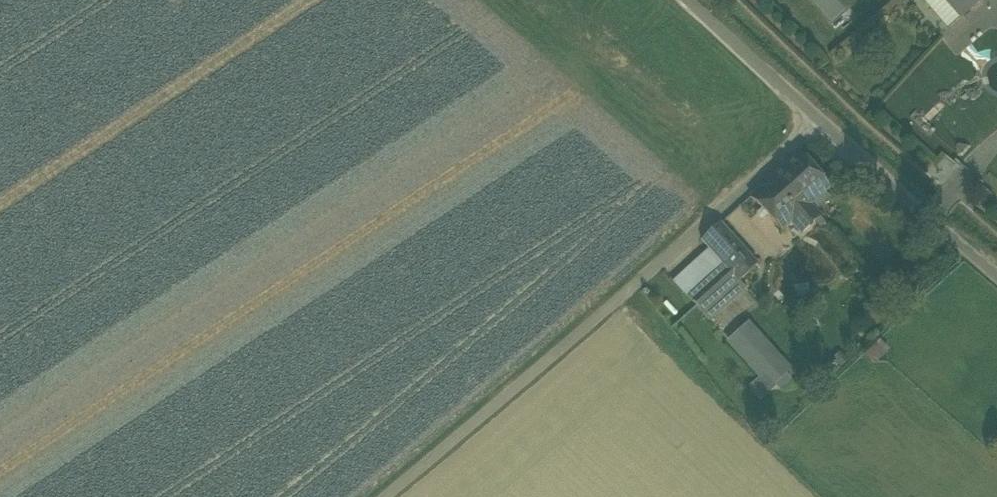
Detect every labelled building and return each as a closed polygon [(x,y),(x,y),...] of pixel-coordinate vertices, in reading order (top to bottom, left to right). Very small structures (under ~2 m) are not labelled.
[(840,0),(810,0),(832,25),(849,10),(840,0)] [(948,6),(943,0),(926,0),(925,1),(937,14),(948,6)] [(948,6),(959,19),(982,0),(943,0),(948,6)] [(948,6),(937,14),(949,28),(959,19),(948,6)] [(811,206),(814,203),(826,193),(831,188),(799,154),(751,197),(783,231),(794,221),(811,206)] [(830,198),(826,193),(814,203),(819,208),(830,198)] [(821,216),(811,206),(794,221),(804,231),(821,216)] [(709,249),(723,264),(739,282),(758,265),(721,224),(702,241),(709,249)] [(723,264),(709,249),(673,281),(687,296),(723,264)] [(740,283),(739,282),(723,264),(687,296),(704,315),(740,283)] [(744,288),(740,283),(704,315),(708,320),(744,288)] [(791,371),(750,322),(731,337),(763,376),(749,388),(759,400),(791,371)]
